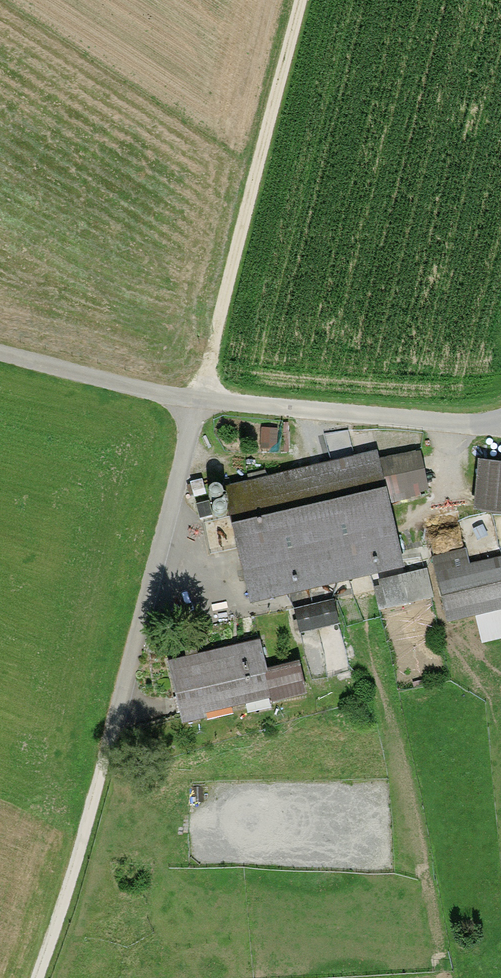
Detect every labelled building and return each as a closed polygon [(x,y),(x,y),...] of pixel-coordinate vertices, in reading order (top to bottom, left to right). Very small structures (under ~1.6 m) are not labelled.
[(378,454),(222,487),(248,610),(366,585),(404,576),(389,505),(380,462),(378,454)] [(380,462),(389,505),(426,497),(417,454),(380,462)] [(472,514),(500,518),(500,470),(478,467),(472,514)] [(429,560),(445,625),(474,617),(480,642),(500,637),(500,558),(463,567),(460,552),(429,560)] [(404,576),(366,585),(371,610),(426,598),(421,573),(404,576)] [(329,603),(293,612),(298,632),(334,623),(329,603)] [(257,643),(166,660),(178,720),(268,702),(269,711),(306,703),(299,665),(263,672),(257,643)]
